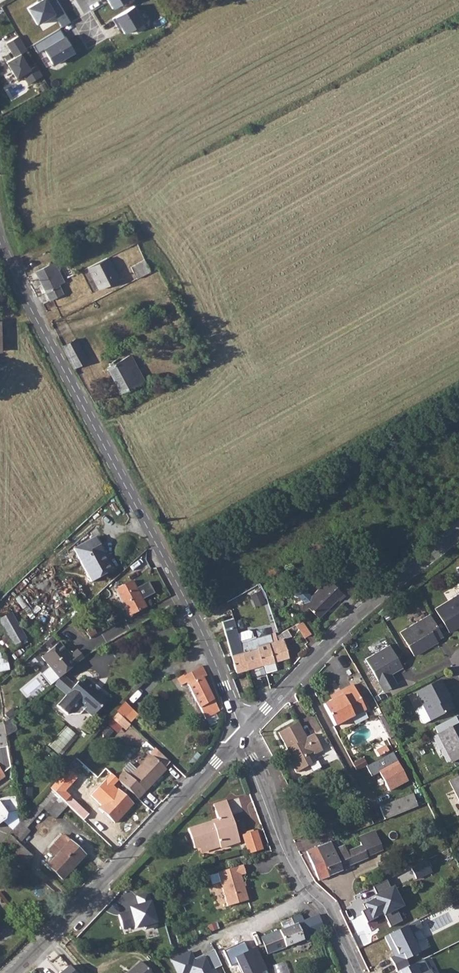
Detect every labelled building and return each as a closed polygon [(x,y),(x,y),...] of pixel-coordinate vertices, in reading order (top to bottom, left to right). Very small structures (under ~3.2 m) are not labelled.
[(43,30),(59,21),(63,27),(72,21),(60,0),(38,0),(29,6),(43,30)] [(111,8),(129,0),(107,0),(111,8)] [(125,34),(146,21),(135,4),(114,17),(125,34)] [(61,27),(34,44),(50,69),(77,52),(61,27)] [(37,65),(31,68),(22,53),(29,49),(19,34),(7,42),(16,56),(6,62),(18,80),(24,76),(29,84),(44,75),(37,65)] [(14,56),(5,41),(0,44),(0,52),(5,61),(14,56)] [(107,257),(88,267),(98,289),(118,279),(107,257)] [(145,259),(130,266),(137,278),(151,271),(145,259)] [(46,292),(50,300),(64,293),(60,284),(64,282),(63,280),(54,262),(36,272),(42,284),(38,286),(42,293),(46,292)] [(75,338),(62,345),(74,367),(87,360),(75,338)] [(107,367),(121,392),(144,379),(130,355),(107,367)] [(98,536),(95,537),(104,553),(106,552),(98,536)] [(95,537),(75,547),(92,581),(112,570),(95,537)] [(329,579),(304,603),(318,618),(337,599),(339,601),(345,595),(329,579)] [(132,580),(115,589),(129,616),(146,607),(132,580)] [(263,590),(252,593),(255,605),(267,602),(263,590)] [(434,607),(448,631),(458,624),(458,591),(434,607)] [(441,634),(428,613),(399,631),(412,654),(425,646),(424,645),(441,634)] [(13,614),(1,621),(16,647),(29,639),(13,614)] [(239,639),(233,617),(222,621),(236,672),(247,669),(239,639)] [(303,620),(297,623),(305,637),(311,633),(303,620)] [(255,634),(256,637),(258,645),(277,639),(275,636),(271,637),(270,633),(268,628),(265,626),(254,630),(255,634)] [(277,639),(258,645),(264,664),(265,668),(273,665),(272,661),(289,656),(283,638),(291,635),(288,629),(275,636),(277,639)] [(255,634),(239,639),(247,669),(264,664),(258,645),(256,637),(255,634)] [(71,657),(59,643),(42,658),(61,679),(64,676),(84,658),(78,650),(71,657)] [(388,644),(364,658),(384,689),(395,682),(389,670),(400,663),(388,644)] [(0,656),(0,671),(10,670),(8,655),(0,656)] [(207,675),(202,665),(184,675),(184,674),(177,678),(181,685),(187,682),(199,708),(200,708),(207,719),(220,711),(203,677),(207,675)] [(67,696),(75,686),(64,676),(61,679),(54,685),(67,696)] [(439,678),(415,691),(422,704),(415,708),(415,711),(420,721),(423,722),(452,708),(443,690),(445,689),(439,678)] [(67,696),(66,697),(58,706),(69,715),(80,715),(85,709),(93,717),(109,699),(86,679),(81,684),(79,683),(75,686),(67,696)] [(344,694),(332,701),(324,705),(335,726),(359,713),(365,710),(352,684),(342,690),(344,694)] [(342,690),(330,696),(332,701),(344,694),(342,690)] [(125,702),(117,711),(124,719),(132,709),(125,702)] [(138,714),(132,709),(124,719),(129,723),(138,714)] [(14,720),(4,728),(7,744),(16,736),(14,720)] [(437,733),(451,761),(457,758),(458,757),(458,720),(437,733)] [(279,733),(287,749),(291,747),(295,757),(292,758),(289,760),(292,766),(295,773),(311,765),(307,756),(313,753),(314,755),(322,751),(314,735),(307,739),(298,723),(279,733)] [(384,746),(375,751),(378,756),(387,752),(384,746)] [(0,748),(0,780),(3,778),(2,774),(10,768),(7,747),(0,748)] [(157,750),(152,756),(163,767),(169,761),(157,750)] [(389,752),(382,755),(388,765),(394,762),(389,752)] [(163,767),(152,756),(151,755),(130,777),(145,792),(166,769),(163,767)] [(64,771),(61,775),(71,784),(74,780),(64,771)] [(61,775),(50,788),(68,805),(83,819),(89,814),(65,791),(71,784),(61,775)] [(449,780),(458,800),(458,775),(449,780)] [(50,788),(20,822),(26,827),(44,808),(56,819),(68,805),(50,788)] [(102,794),(94,803),(105,814),(115,823),(133,805),(116,790),(108,799),(102,794)] [(379,807),(384,819),(417,806),(412,794),(379,807)] [(0,798),(0,823),(5,819),(7,813),(18,811),(16,795),(1,798),(0,798)] [(230,801),(233,811),(243,807),(240,798),(230,801)] [(188,830),(194,849),(199,847),(218,841),(220,847),(221,849),(240,842),(234,825),(226,801),(214,805),(219,822),(213,824),(212,821),(188,830)] [(260,847),(256,832),(255,831),(243,835),(248,853),(261,849),(260,847)] [(331,841),(319,847),(307,852),(319,880),(327,877),(342,870),(341,868),(367,857),(383,849),(375,831),(359,838),(362,846),(345,853),(343,849),(336,852),(331,841)] [(9,834),(3,841),(15,853),(11,857),(23,868),(33,857),(9,834)] [(57,855),(47,865),(63,879),(84,855),(63,835),(50,849),(57,855)] [(218,841),(199,847),(201,854),(220,847),(218,841)] [(412,867),(418,878),(433,871),(427,859),(412,867)] [(230,870),(218,873),(227,907),(248,900),(241,875),(245,874),(243,866),(230,870)] [(391,928),(404,921),(398,909),(406,905),(396,885),(391,887),(388,880),(375,887),(379,896),(364,904),(373,922),(385,916),(391,928)] [(150,900),(126,907),(127,912),(116,915),(121,929),(132,926),(134,930),(157,923),(150,900)] [(261,938),(267,955),(279,950),(296,942),(303,939),(318,932),(321,938),(325,936),(317,915),(303,921),(301,914),(295,916),(280,922),(283,929),(274,933),(261,938)] [(398,972),(411,966),(407,958),(423,950),(416,936),(425,931),(419,919),(384,936),(394,956),(391,958),(398,972)] [(225,950),(231,966),(238,963),(243,972),(260,972),(268,970),(258,946),(248,950),(245,941),(225,950)] [(170,958),(177,972),(217,972),(215,969),(225,965),(216,946),(194,956),(191,949),(170,958)] [(128,972),(152,972),(142,961),(128,972)] [(399,972),(433,972),(432,969),(423,972),(418,962),(411,966),(398,972),(399,972)]
